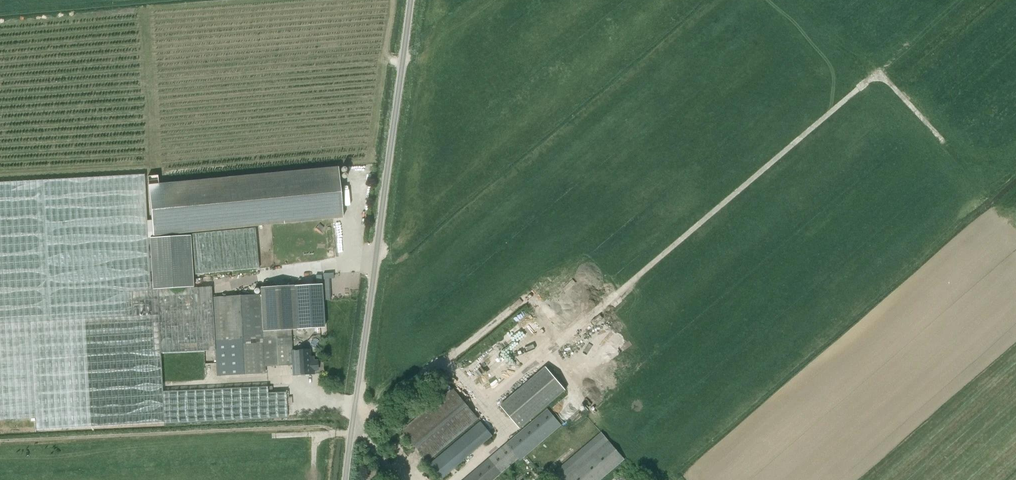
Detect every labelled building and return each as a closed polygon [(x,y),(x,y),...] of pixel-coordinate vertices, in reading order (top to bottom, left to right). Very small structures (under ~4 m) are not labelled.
[(153,236),(159,235),(341,218),(338,168),(148,185),(153,236)] [(151,290),(144,173),(0,181),(0,419),(34,417),(35,427),(287,417),(286,395),(288,395),(288,390),(286,390),(286,391),(166,396),(162,289),(151,290)] [(196,275),(260,269),(256,228),(192,234),(196,275)] [(189,235),(149,238),(152,289),(192,287),(189,235)] [(324,273),(325,300),(331,299),(330,278),(334,278),(334,272),(324,273)] [(321,285),(292,286),(295,330),(323,328),(321,285)] [(292,286),(260,288),(263,331),(290,330),(295,330),(292,286)] [(260,295),(239,296),(213,298),(217,376),(264,373),(264,366),(281,365),(292,365),(291,350),(292,350),(290,330),(263,331),(262,331),(260,295)] [(513,329),(532,350),(550,334),(531,314),(513,329)] [(309,350),(291,351),(293,375),(315,374),(315,370),(316,369),(318,367),(318,365),(318,363),(316,361),(313,361),(312,357),(310,357),(309,350)] [(521,429),(567,390),(547,368),(501,406),(521,429)] [(428,461),(479,419),(454,389),(403,431),(428,461)] [(561,424),(549,409),(466,479),(494,479),(561,424)] [(431,465),(443,479),(494,436),(482,422),(431,465)] [(609,442),(601,432),(552,474),(557,479),(602,479),(625,460),(609,442)]
